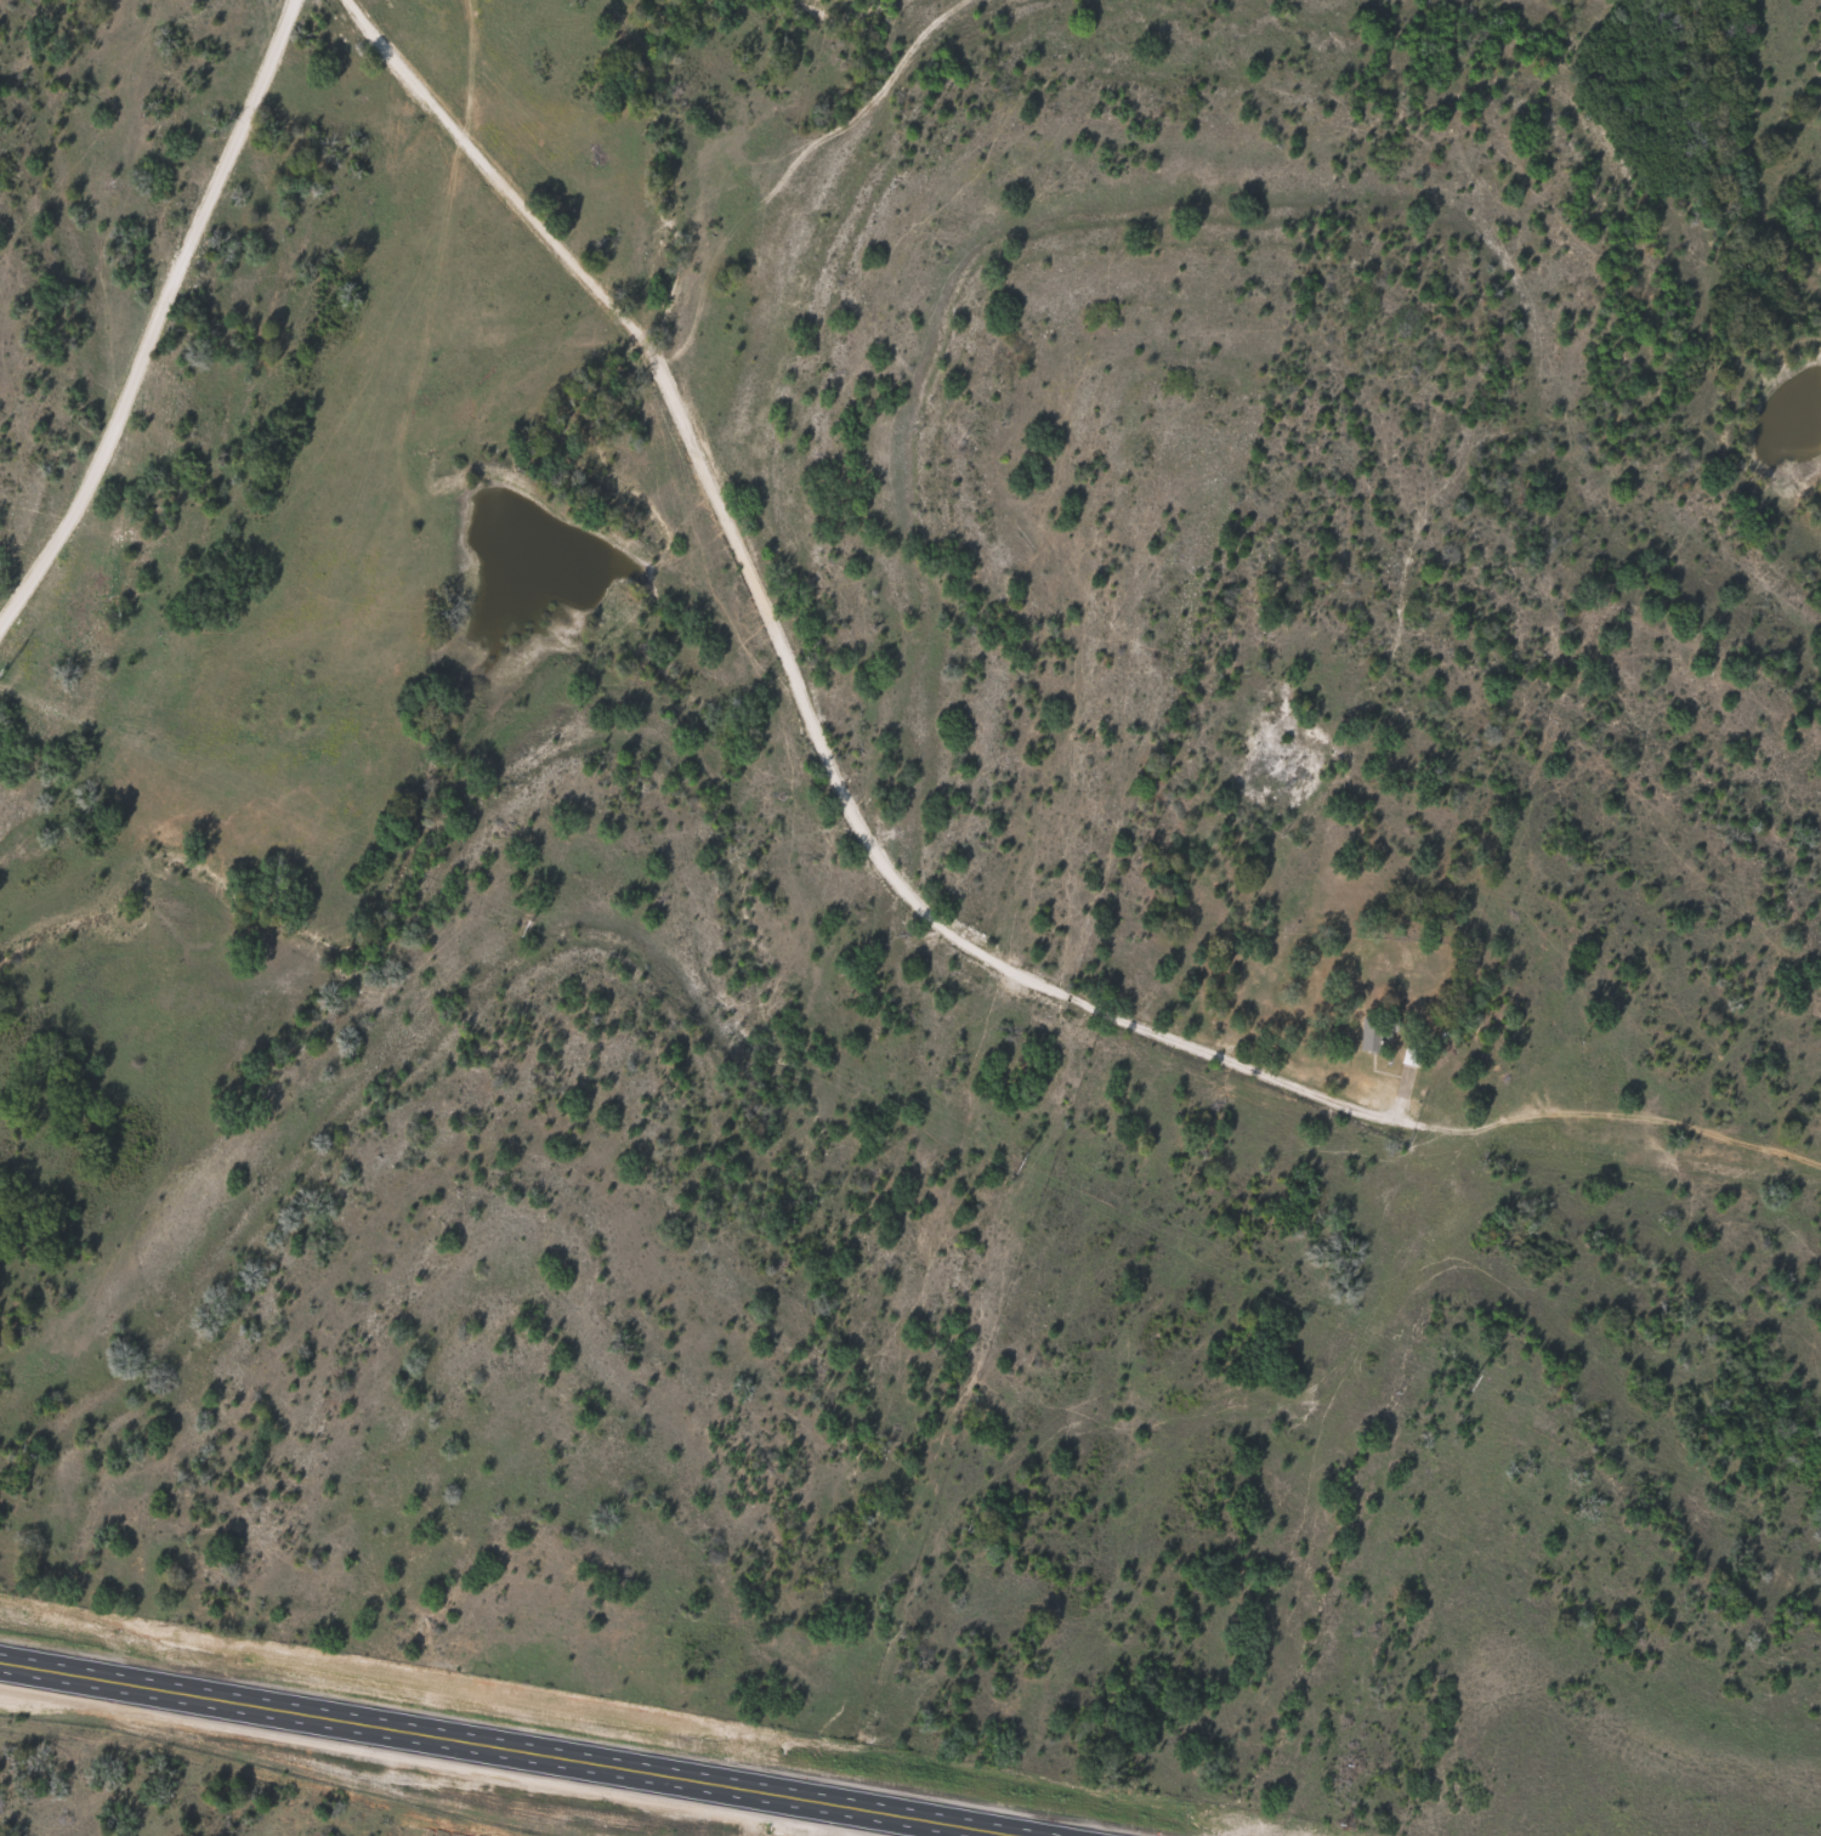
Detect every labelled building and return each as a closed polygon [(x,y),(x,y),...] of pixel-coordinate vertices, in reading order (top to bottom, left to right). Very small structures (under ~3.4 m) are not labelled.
[(1423,1051),(1407,1046),(1403,1062),(1418,1067),(1423,1051)]
